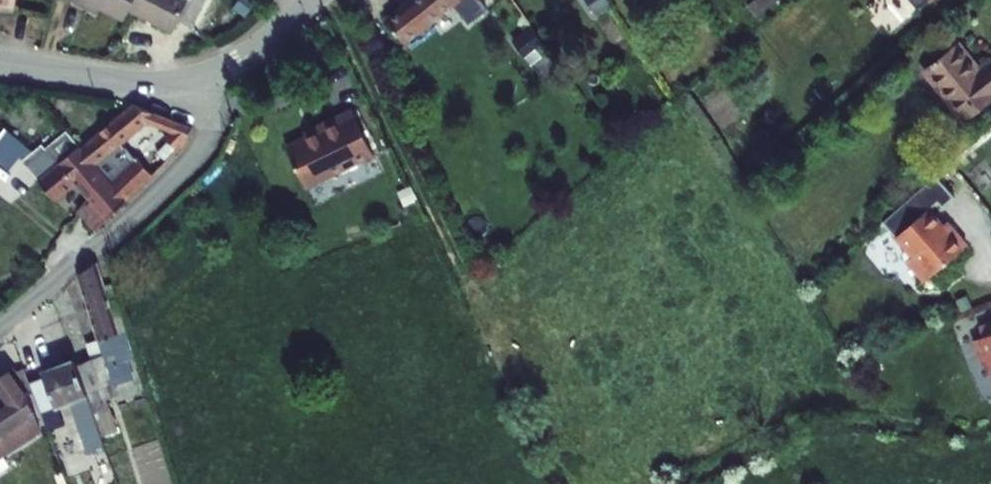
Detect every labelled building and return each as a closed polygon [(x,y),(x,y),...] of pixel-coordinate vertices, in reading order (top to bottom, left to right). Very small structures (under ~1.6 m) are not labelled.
[(122,24),(128,12),(134,0),(74,0),(122,24)] [(128,12),(169,34),(175,23),(189,31),(206,0),(134,0),(128,12)] [(406,29),(444,0),(406,0),(391,11),(406,29)] [(517,32),(528,49),(548,35),(538,19),(517,32)] [(938,63),(981,109),(990,100),(990,57),(970,34),(938,63)] [(190,126),(134,100),(79,142),(125,197),(151,172),(119,138),(146,118),(177,131),(157,147),(166,158),(186,139),(190,126)] [(287,146),(306,187),(376,154),(354,108),(321,123),(323,129),(306,137),(287,146)] [(304,131),(306,137),(323,129),(321,123),(304,131)] [(79,142),(65,126),(26,160),(39,175),(38,176),(56,196),(76,178),(91,196),(80,205),(96,224),(125,197),(79,142)] [(949,216),(934,199),(902,228),(919,247),(913,253),(931,273),(973,236),(953,212),(949,216)] [(101,330),(106,347),(135,338),(116,270),(107,273),(100,250),(94,255),(81,263),(101,330)] [(106,347),(101,330),(90,333),(95,350),(96,350),(106,347)] [(96,350),(82,353),(93,385),(98,400),(113,395),(105,372),(133,364),(128,347),(137,344),(135,338),(106,347),(96,350)] [(44,399),(50,418),(66,413),(60,395),(78,389),(93,433),(105,429),(90,386),(93,385),(82,353),(80,346),(77,347),(45,358),(47,366),(32,371),(44,399)] [(20,373),(26,370),(19,350),(9,356),(20,373)] [(38,414),(20,373),(9,356),(0,363),(0,385),(0,386),(0,439),(38,414)]
